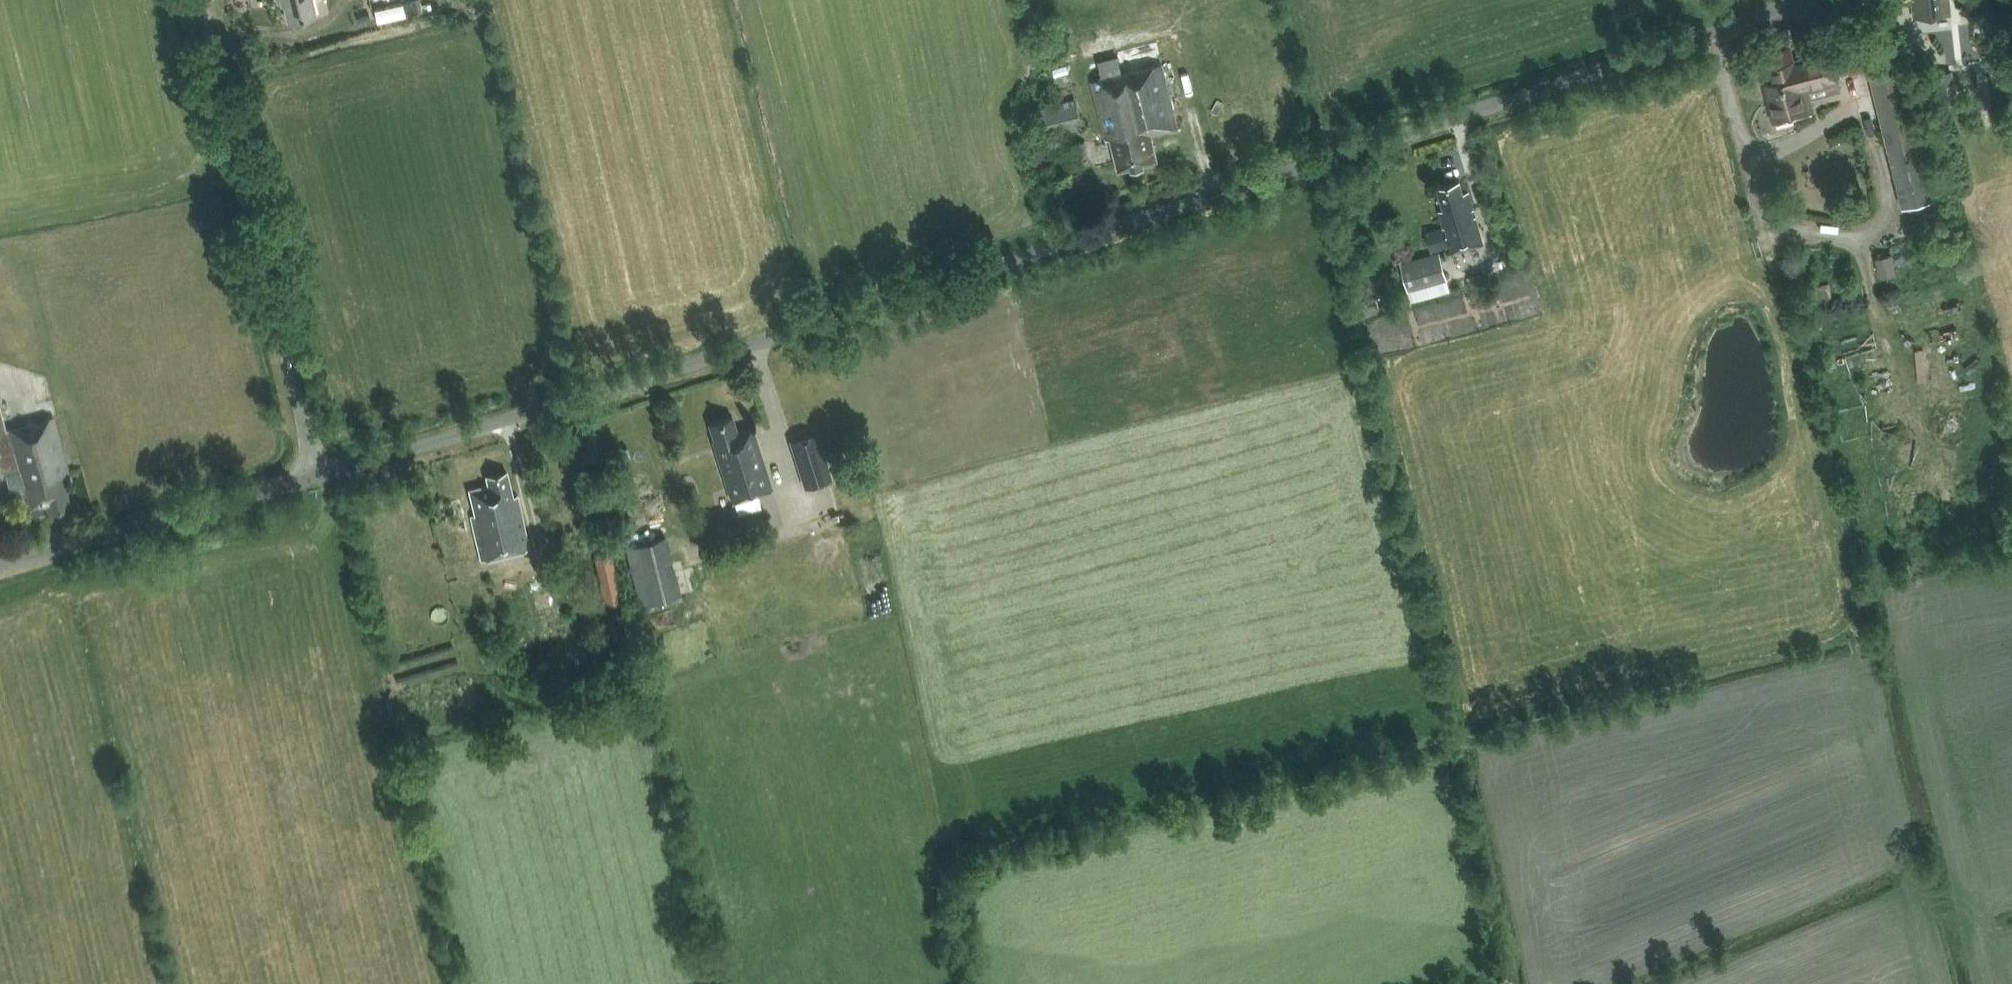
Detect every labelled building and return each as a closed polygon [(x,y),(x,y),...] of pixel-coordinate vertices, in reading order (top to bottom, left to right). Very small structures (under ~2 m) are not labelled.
[(287,20),(315,13),(312,0),(283,0),(287,20)] [(1913,17),(1951,14),(1950,0),(1911,0),(1913,17)] [(1972,22),(1942,27),(1949,63),(1979,58),(1972,22)] [(1859,50),(1855,34),(1833,39),(1837,55),(1859,50)] [(1769,80),(1779,119),(1813,110),(1809,97),(1840,89),(1830,49),(1793,59),(1789,44),(1766,51),(1770,65),(1768,66),(1771,80),(1769,80)] [(1151,131),(1176,125),(1160,60),(1091,76),(1106,134),(1110,133),(1118,166),(1158,157),(1151,131)] [(1901,60),(1868,68),(1901,204),(1935,196),(1901,60)] [(1940,103),(1958,98),(1952,69),(1934,73),(1940,103)] [(1034,106),(1041,133),(1082,122),(1076,95),(1034,106)] [(1451,251),(1483,242),(1476,215),(1474,216),(1472,208),(1474,208),(1469,190),(1463,192),(1460,181),(1439,186),(1444,208),(1440,209),(1444,225),(1446,225),(1449,235),(1447,235),(1451,251)] [(1440,251),(1400,261),(1410,299),(1450,289),(1440,251)] [(1875,258),(1879,276),(1896,273),(1892,254),(1875,258)] [(21,485),(26,484),(32,506),(33,512),(35,512),(38,514),(44,512),(46,509),(49,508),(50,510),(71,504),(65,480),(71,478),(55,415),(7,429),(0,405),(0,474),(5,473),(8,486),(0,488),(0,496),(2,502),(16,498),(13,487),(21,485)] [(712,440),(732,501),(772,489),(752,428),(737,432),(732,416),(709,423),(714,440),(712,440)] [(817,429),(789,438),(804,487),(833,477),(817,429)] [(474,515),(471,515),(481,558),(528,547),(516,495),(513,496),(511,491),(507,471),(487,476),(489,484),(470,489),(473,501),(471,502),(474,515)] [(621,532),(632,530),(629,514),(618,517),(621,532)] [(681,594),(666,536),(625,546),(640,604),(681,594)]
